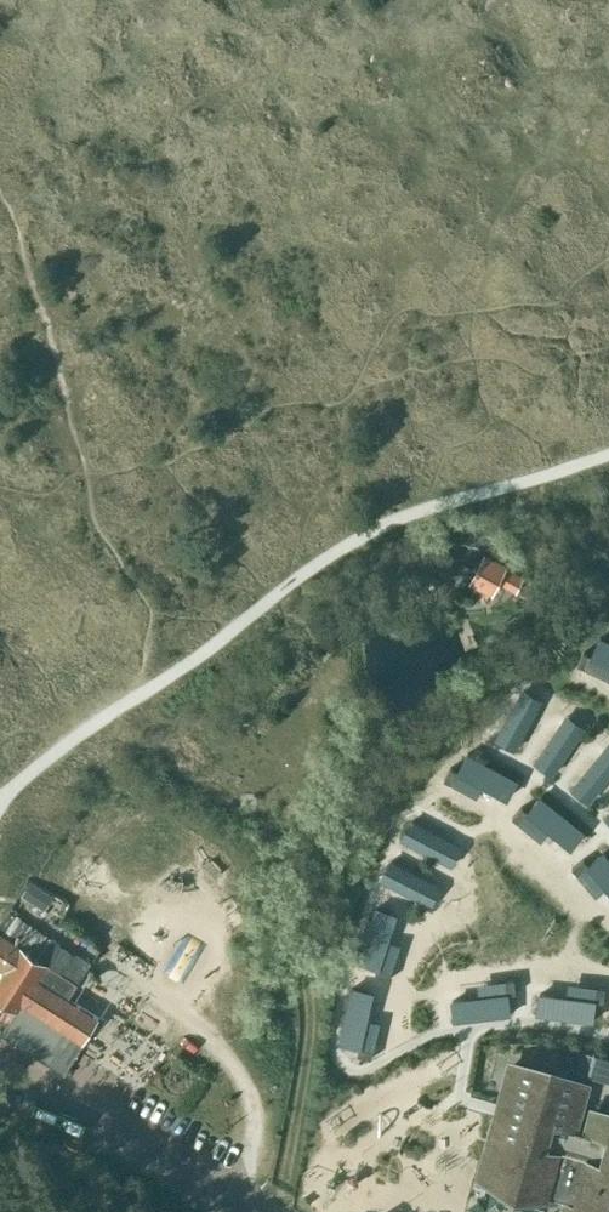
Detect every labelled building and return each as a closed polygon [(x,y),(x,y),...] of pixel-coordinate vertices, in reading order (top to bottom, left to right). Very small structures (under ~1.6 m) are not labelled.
[(486,555),(472,581),(492,592),(498,581),(516,590),(524,575),(506,566),(486,555)] [(600,637),(591,656),(585,653),(579,666),(608,680),(608,642),(600,637)] [(546,695),(527,685),(500,735),(519,745),(546,695)] [(590,723),(571,709),(537,758),(557,772),(590,723)] [(573,784),(591,799),(608,778),(608,741),(573,784)] [(522,774),(471,748),(462,765),(455,762),(448,776),(479,792),(485,781),(512,795),(522,774)] [(589,827),(544,791),(532,807),(525,802),(516,813),(545,836),(553,826),(576,844),(589,827)] [(468,841),(415,813),(403,835),(457,863),(468,841)] [(607,847),(593,859),(588,854),(577,864),(599,890),(608,882),(608,850),(607,847)] [(447,882),(394,855),(383,877),(435,904),(447,882)] [(30,883),(23,894),(44,907),(51,896),(30,883)] [(393,936),(401,910),(379,902),(362,956),(382,962),(380,969),(393,974),(404,939),(393,936)] [(16,1010),(2,1032),(64,1072),(83,1042),(99,1017),(68,998),(91,962),(51,936),(50,937),(8,910),(0,922),(0,999),(16,1010)] [(455,993),(458,1016),(515,1010),(513,989),(520,988),(519,976),(481,980),(482,990),(455,993)] [(540,1009),(598,1016),(600,996),(607,996),(608,982),(572,978),(571,990),(543,987),(540,1009)] [(354,982),(342,1038),(363,1043),(362,1050),(376,1054),(385,1016),(372,1013),(378,987),(354,982)] [(587,1075),(608,1081),(608,1056),(594,1052),(587,1075)] [(563,1199),(571,1201),(568,1211),(608,1211),(608,1115),(597,1111),(590,1134),(582,1132),(578,1130),(571,1128),(580,1096),(584,1083),(516,1063),(502,1113),(483,1177),(560,1198),(563,1199)]
